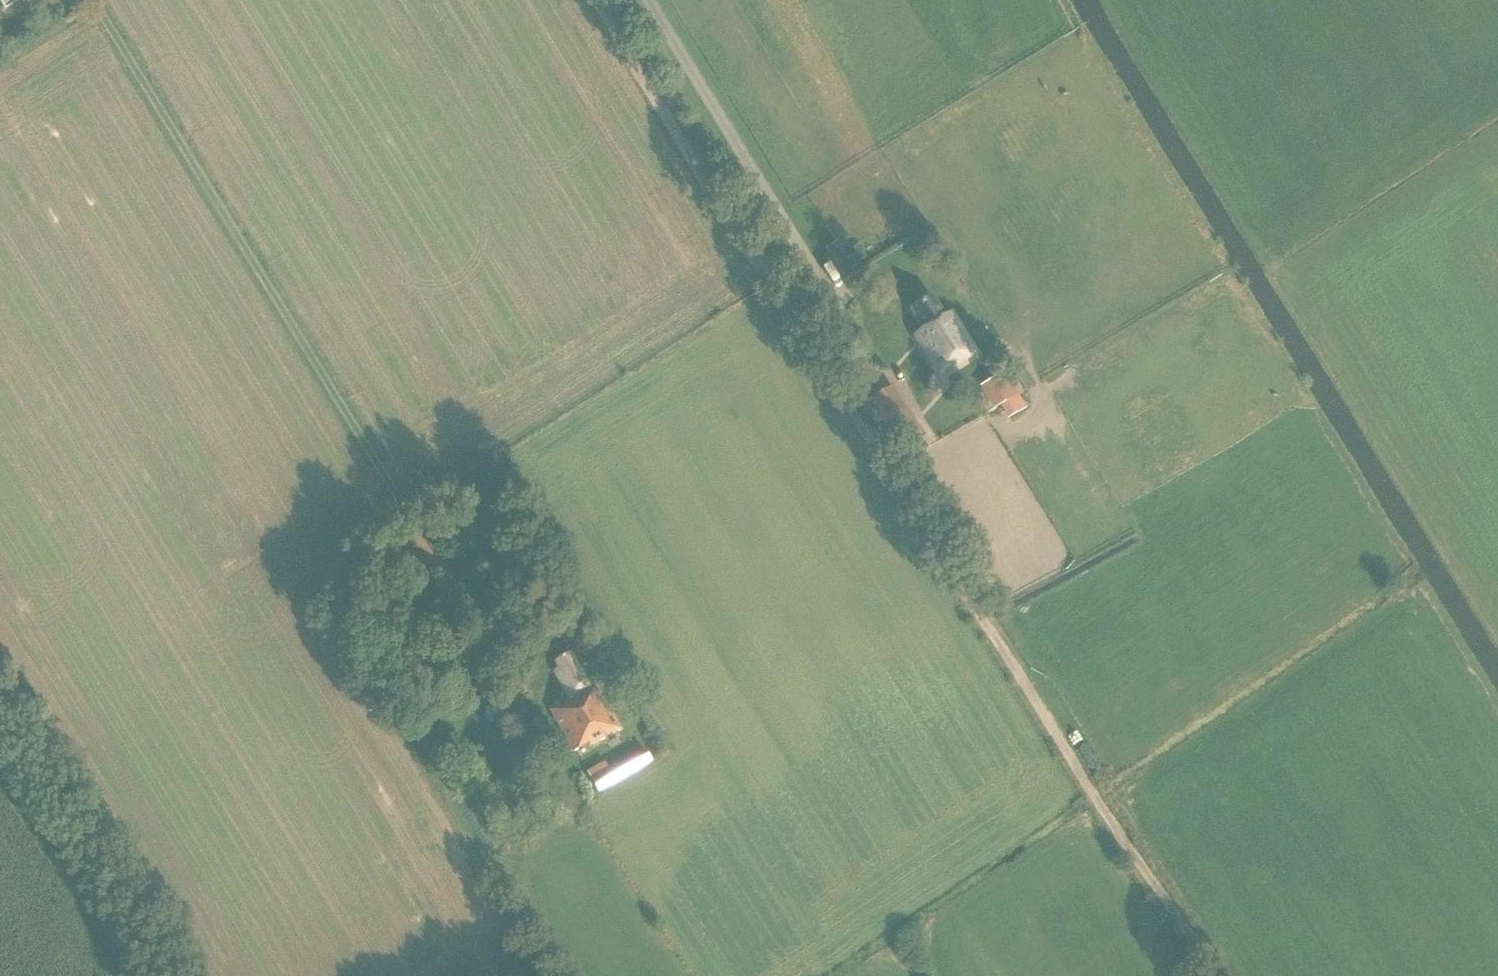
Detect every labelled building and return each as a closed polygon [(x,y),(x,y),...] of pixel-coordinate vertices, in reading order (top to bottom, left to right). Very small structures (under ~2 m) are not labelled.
[(940,378),(974,355),(979,352),(953,312),(947,316),(933,293),(910,308),(923,328),(912,336),(940,378)] [(1013,387),(1004,372),(981,386),(995,409),(1001,405),(1009,419),(1027,408),(1015,386),(1013,387)] [(924,435),(910,412),(894,385),(871,399),(901,449),(924,435)] [(589,741),(591,744),(620,728),(595,685),(591,687),(572,652),(555,662),(559,668),(554,670),(570,699),(551,710),(574,750),(589,741)] [(620,762),(609,768),(605,761),(587,771),(599,791),(627,776),(620,762)] [(601,796),(611,811),(638,795),(628,779),(601,796)]
